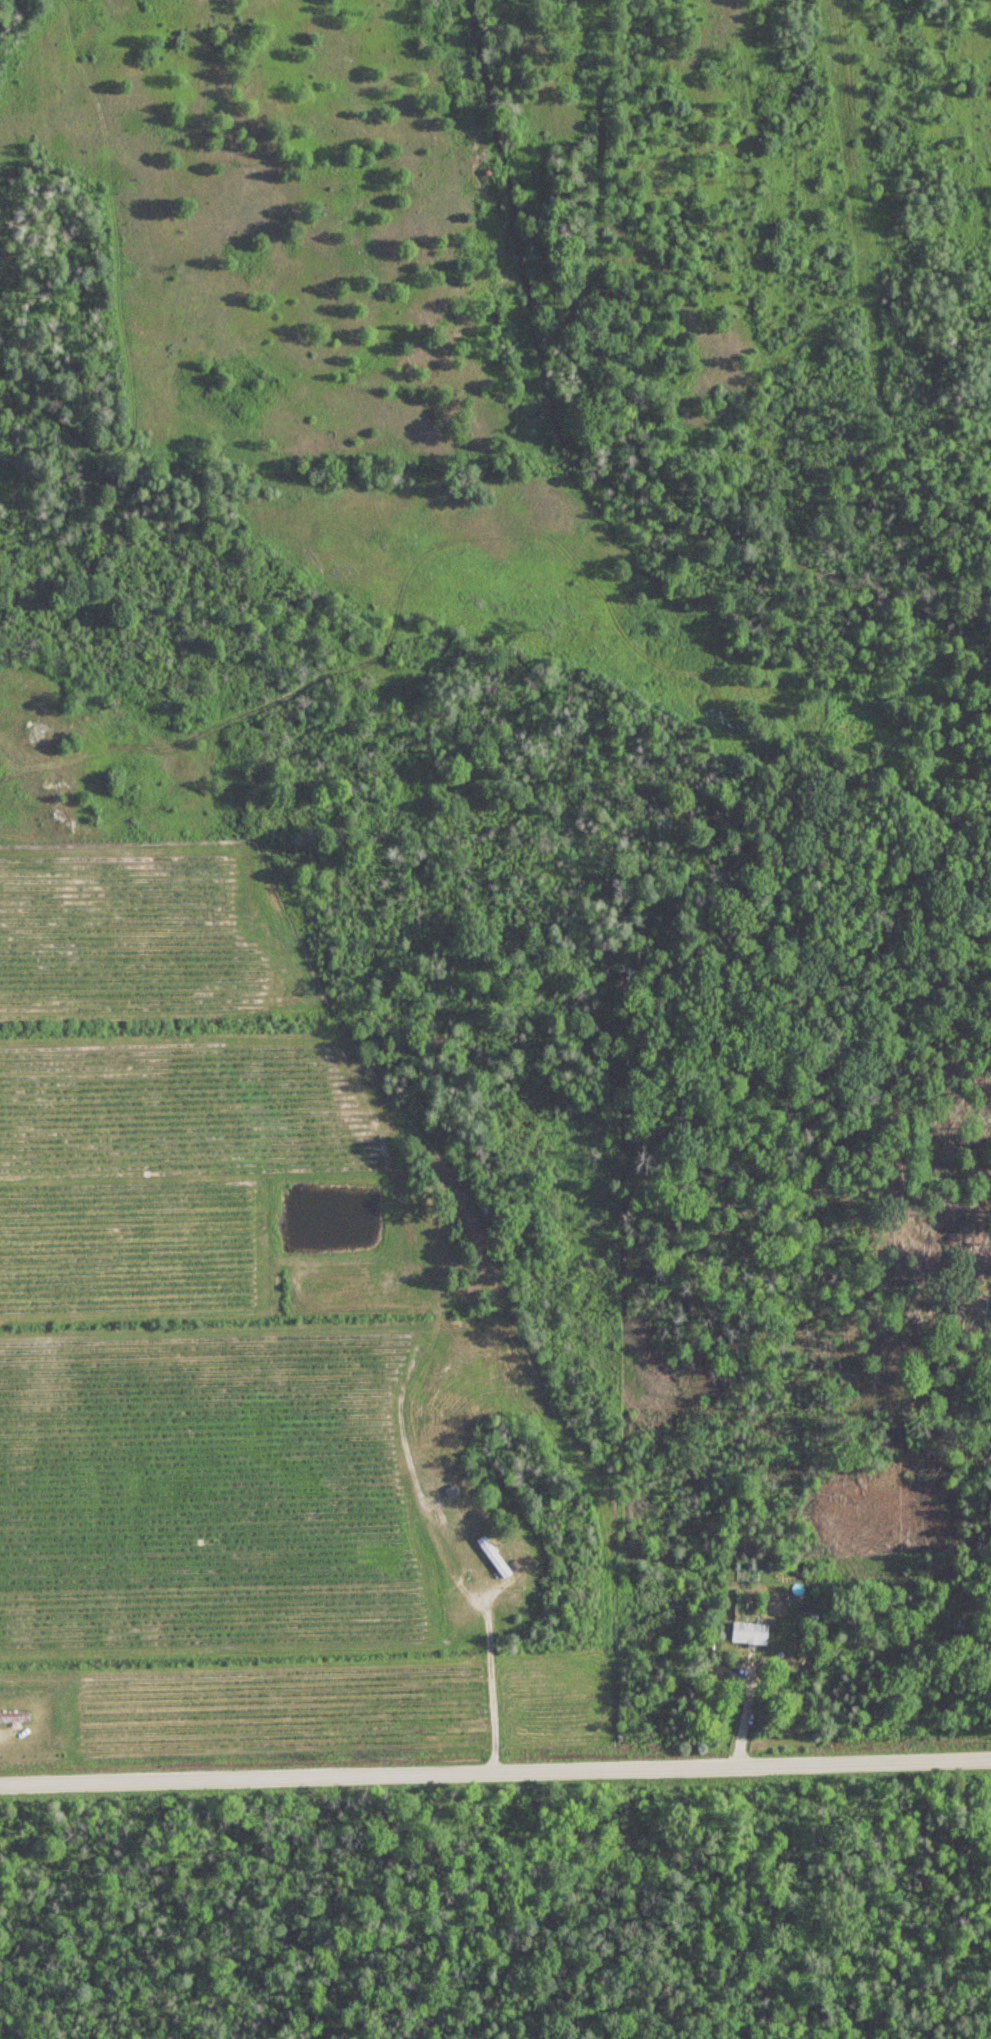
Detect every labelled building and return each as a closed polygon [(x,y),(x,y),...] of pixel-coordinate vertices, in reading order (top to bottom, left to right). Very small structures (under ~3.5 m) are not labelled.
[(478,1542),(505,1580),(513,1575),(486,1536),(478,1542)] [(734,1646),(769,1646),(769,1625),(734,1625),(734,1646)] [(31,1724),(31,1713),(0,1713),(0,1724),(31,1724)]
